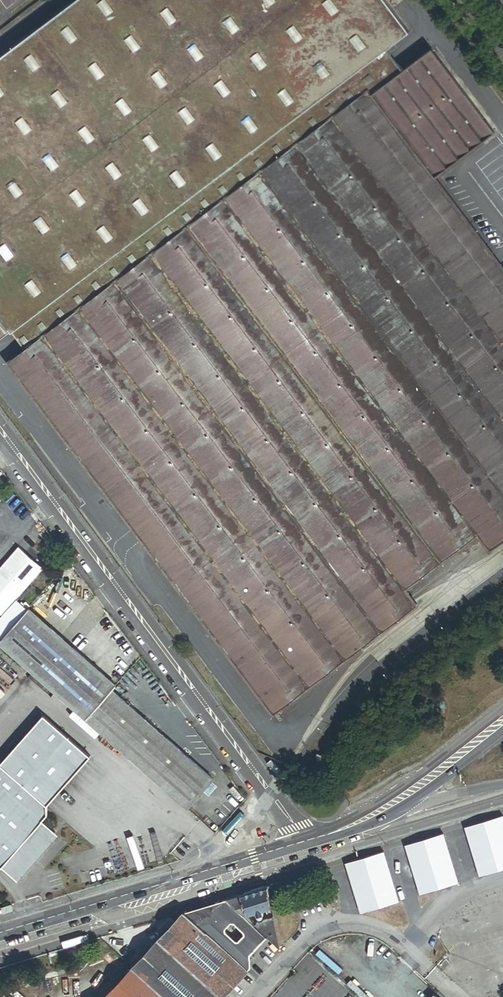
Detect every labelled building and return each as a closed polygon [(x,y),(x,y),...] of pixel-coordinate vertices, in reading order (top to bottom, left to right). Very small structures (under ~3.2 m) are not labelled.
[(0,58),(0,316),(6,323),(11,330),(27,351),(372,93),(404,69),(387,47),(410,31),(387,0),(75,0),(0,58)] [(433,48),(404,69),(372,93),(436,178),(488,138),(491,136),(497,132),(433,48)] [(372,93),(27,351),(7,365),(275,717),(421,607),(408,591),(481,537),(493,553),(502,545),(502,265),(436,178),(372,93)] [(44,568),(21,548),(0,571),(0,618),(44,568)] [(118,685),(31,608),(1,642),(88,719),(114,690),(118,685)] [(216,780),(114,690),(88,719),(191,809),(216,780)] [(0,765),(0,766),(47,807),(90,757),(43,716),(0,765)] [(318,778),(326,758),(318,755),(310,775),(318,778)] [(2,869),(42,822),(48,816),(47,807),(0,766),(0,867),(2,869)] [(466,826),(482,877),(502,871),(502,815),(466,826)] [(58,836),(42,822),(2,869),(17,882),(58,836)] [(460,884),(445,833),(406,844),(421,895),(460,884)] [(401,904),(386,853),(347,864),(362,915),(366,914),(401,904)] [(239,893),(244,913),(253,910),(254,913),(254,914),(255,915),(256,916),(257,916),(258,916),(259,916),(260,915),(260,914),(261,913),(261,912),(260,909),(263,908),(270,906),(265,885),(239,893)] [(244,913),(239,893),(224,897),(243,914),(244,913)] [(224,897),(182,910),(246,968),(249,965),(249,954),(266,935),(251,921),(243,914),(224,897)] [(1,908),(3,914),(13,911),(12,905),(1,908)] [(272,915),(270,906),(263,908),(265,917),(272,915)] [(182,910),(178,911),(129,964),(164,996),(220,996),(246,968),(182,910)] [(279,947),(272,915),(265,917),(251,921),(266,935),(279,947)] [(443,957),(437,965),(442,968),(448,961),(443,957)] [(129,964),(99,996),(164,996),(129,964)]
